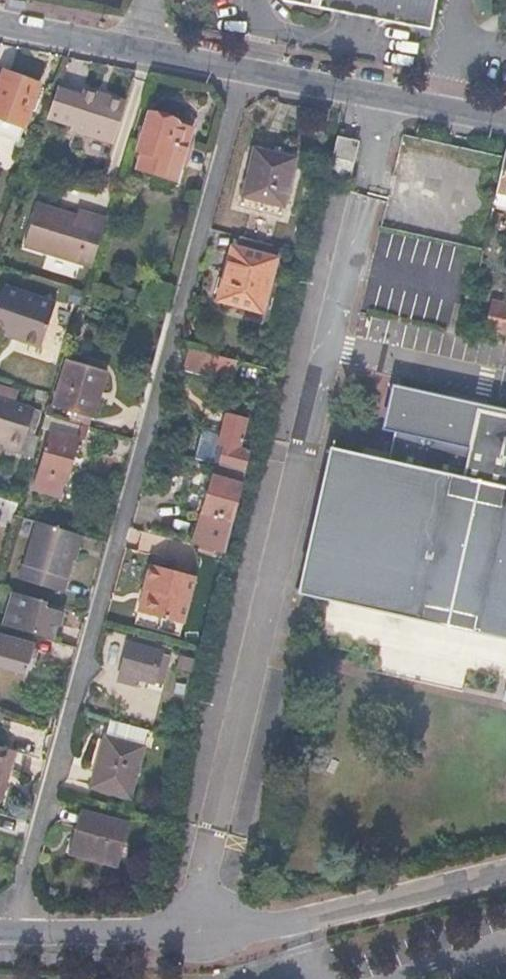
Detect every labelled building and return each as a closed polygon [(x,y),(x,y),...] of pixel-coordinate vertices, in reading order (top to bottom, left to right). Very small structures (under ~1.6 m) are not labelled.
[(363,0),(319,0),(317,8),(428,29),(431,13),(363,0)] [(431,13),(434,0),(363,0),(431,13)] [(1,74),(0,77),(0,137),(20,144),(40,87),(1,74)] [(81,97),(58,90),(48,120),(72,128),(70,132),(113,145),(126,102),(108,96),(107,100),(83,93),(81,97)] [(176,120),(151,112),(139,152),(144,153),(139,171),(176,182),(181,166),(184,167),(190,149),(185,148),(191,128),(175,123),(176,120)] [(353,141),(338,137),(331,164),(346,168),(353,141)] [(294,159),(253,149),(241,197),(283,205),(294,159)] [(504,151),(492,206),(505,209),(505,151),(504,151)] [(79,211),(40,199),(27,241),(93,262),(108,214),(80,205),(79,211)] [(272,257),(230,247),(217,298),(259,309),(272,257)] [(1,287),(0,290),(0,326),(5,327),(20,332),(18,339),(41,346),(54,303),(1,287)] [(491,303),(485,331),(505,335),(505,306),(491,303)] [(20,332),(5,327),(3,334),(18,339),(20,332)] [(179,345),(174,362),(256,383),(251,403),(261,405),(270,368),(179,345)] [(103,372),(67,362),(54,405),(90,415),(103,372)] [(7,442),(4,451),(19,456),(35,412),(15,405),(19,394),(0,387),(0,439),(7,442)] [(338,450),(306,592),(317,594),(505,639),(505,416),(480,410),(479,414),(473,412),(453,416),(452,404),(397,392),(388,432),(396,434),(390,461),(361,454),(360,455),(338,450)] [(261,405),(251,403),(246,421),(242,438),(252,440),(261,405)] [(79,425),(45,415),(40,429),(52,433),(75,440),(79,425)] [(246,421),(227,416),(214,464),(216,464),(244,472),(252,440),(242,438),(246,421)] [(75,440),(52,433),(35,489),(56,494),(60,480),(63,481),(75,440)] [(244,472),(216,464),(193,545),(225,554),(244,472)] [(9,530),(13,515),(16,506),(0,501),(0,527),(9,530)] [(79,535),(35,522),(17,580),(62,593),(79,535)] [(143,589),(150,591),(144,615),(182,626),(194,577),(149,566),(143,589)] [(150,591),(143,589),(137,613),(144,615),(150,591)] [(49,602),(26,595),(15,632),(54,643),(62,610),(48,606),(49,602)] [(22,674),(30,646),(0,637),(0,667),(22,674)] [(159,653),(130,645),(119,681),(134,685),(136,679),(150,683),(159,653)] [(145,730),(107,720),(103,736),(141,746),(145,730)] [(141,746),(103,736),(88,788),(128,799),(141,746)] [(0,747),(0,802),(3,803),(18,752),(0,747)] [(122,827),(82,815),(71,850),(112,861),(122,827)]
